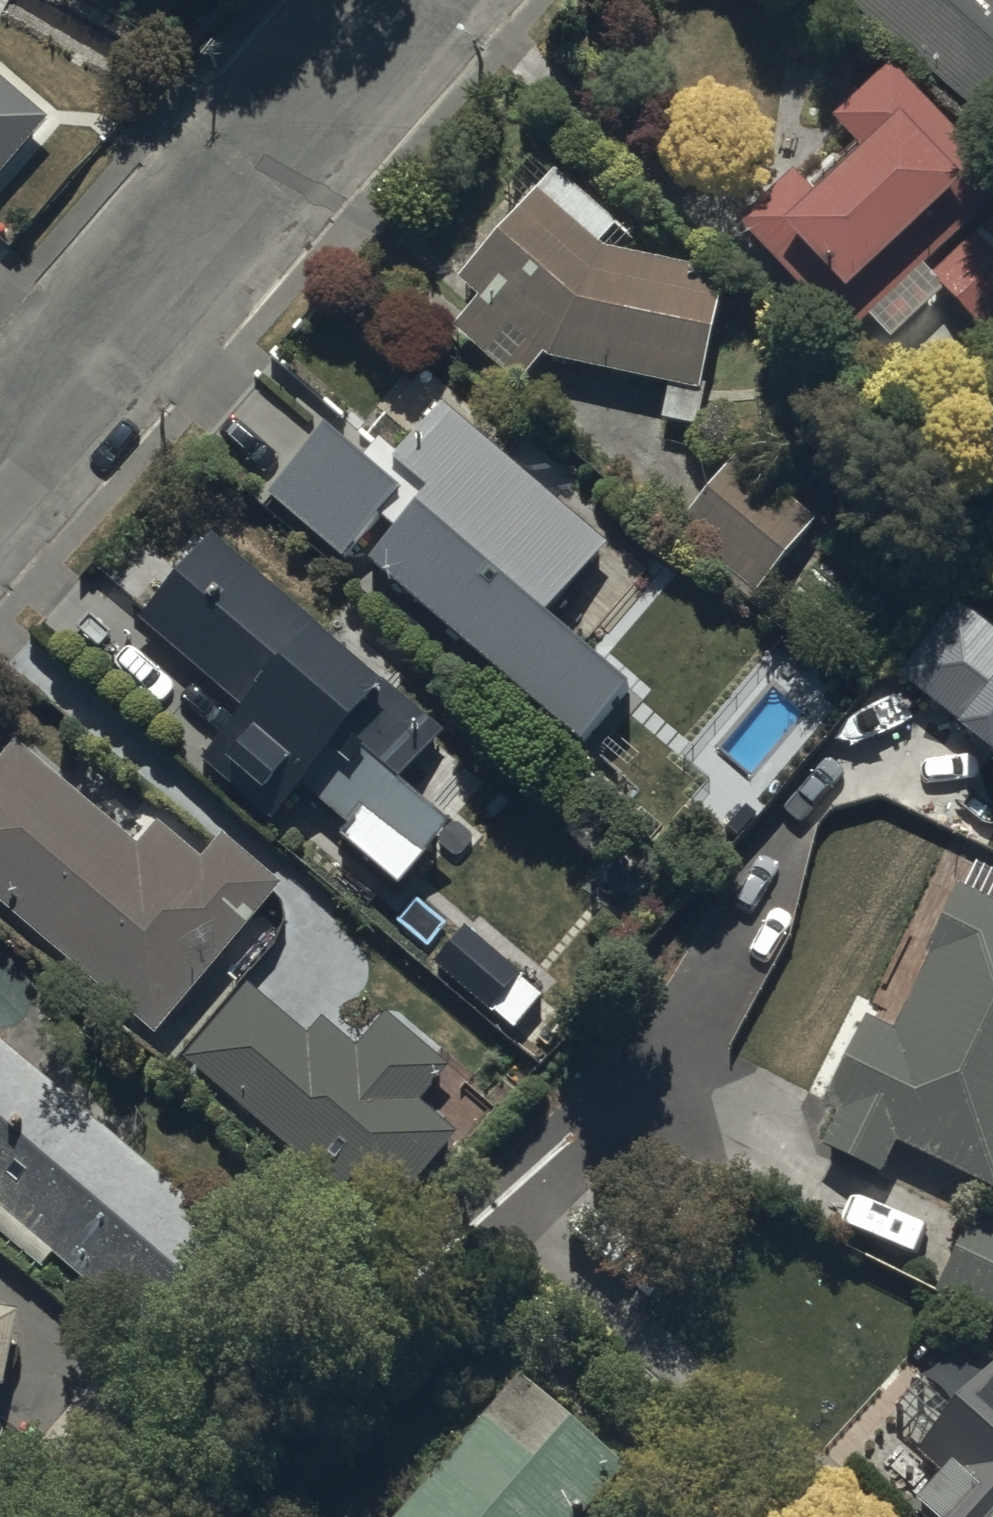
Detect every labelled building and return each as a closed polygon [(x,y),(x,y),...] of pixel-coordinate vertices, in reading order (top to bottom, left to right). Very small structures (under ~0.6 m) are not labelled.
[(992,131),(992,0),(843,0),(992,131)] [(891,65),(833,120),(865,155),(818,200),(794,174),(739,225),(846,340),(869,318),(923,268),(992,204),(992,175),(891,65)] [(50,120),(0,77),(0,178),(50,120)] [(556,172),(538,192),(599,245),(617,225),(556,172)] [(479,300),(545,357),(549,361),(700,393),(725,276),(604,250),(599,245),(538,192),(459,282),(479,300)] [(930,276),(945,292),(985,334),(992,327),(992,218),(930,276)] [(891,341),(945,292),(930,276),(923,268),(869,318),(891,341)] [(519,386),(545,357),(479,300),(454,329),(519,386)] [(397,533),(370,565),(582,747),(631,690),(547,618),(608,548),(444,407),(399,459),(381,444),(365,463),(401,494),(379,519),(397,533)] [(326,430),(269,497),(343,561),(379,519),(401,494),(365,463),(326,430)] [(679,530),(757,593),(815,521),(738,458),(679,530)] [(212,538),(140,622),(237,705),(195,754),(274,822),(303,789),(353,832),(345,841),(399,889),(450,830),(400,787),(445,736),(390,688),(387,692),(308,623),(310,621),(212,538)] [(956,596),(898,669),(992,744),(992,625),(956,596)] [(157,1036),(276,897),(283,889),(224,838),(219,844),(202,864),(159,827),(140,849),(18,745),(0,765),(0,903),(157,1036)] [(956,877),(927,944),(932,946),(924,964),(907,956),(882,1015),(859,1006),(820,1098),(838,1106),(822,1143),(879,1167),(891,1139),(992,1182),(992,893),(956,877)] [(465,931),(435,966),(492,1015),(495,1012),(522,981),(523,980),(465,931)] [(543,999),(522,981),(495,1012),(516,1030),(543,999)] [(249,986),(184,1061),(343,1196),(353,1185),(391,1216),(459,1136),(422,1105),(452,1071),(388,1017),(359,1051),(324,1021),(309,1038),(249,986)] [(0,1041),(0,1234),(43,1271),(55,1257),(150,1339),(234,1242),(0,1041)] [(0,1313),(0,1392),(5,1393),(21,1317),(0,1313)] [(918,1439),(940,1459),(911,1491),(940,1516),(992,1516),(992,1355),(918,1439)] [(388,1516),(575,1516),(622,1464),(517,1371),(388,1516)]
